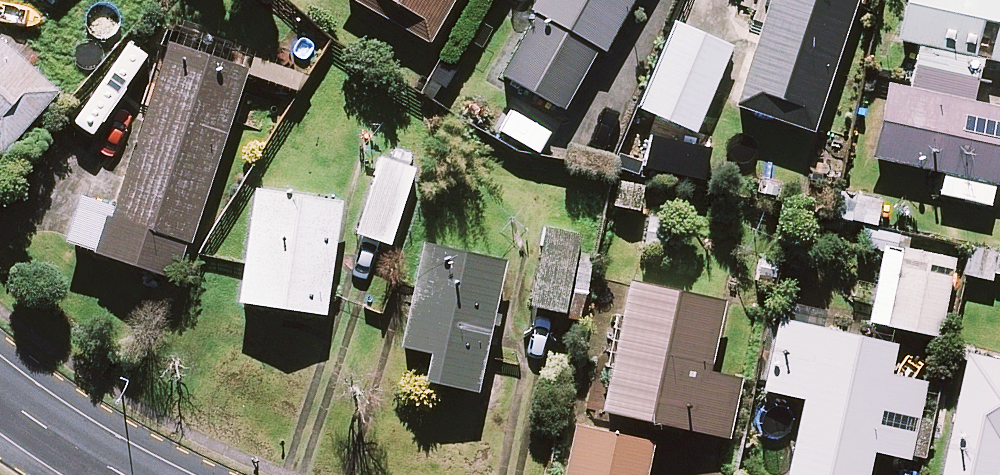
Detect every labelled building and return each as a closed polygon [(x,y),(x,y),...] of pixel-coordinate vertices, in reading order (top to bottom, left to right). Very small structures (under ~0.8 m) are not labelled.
[(418,45),(443,0),(337,0),(418,45)] [(499,77),(563,109),(594,47),(605,53),(632,0),(538,0),(499,77)] [(724,112),(800,138),(847,0),(762,0),(724,112)] [(897,42),(917,45),(909,91),(884,87),(871,161),(943,173),(939,197),(997,207),(999,188),(999,110),(971,105),(979,59),(999,62),(999,0),(904,0),(897,42)] [(726,49),(669,25),(633,109),(690,134),(726,49)] [(238,72),(159,46),(105,209),(72,199),(56,245),(168,282),(238,72)] [(0,55),(0,148),(47,98),(0,55)] [(408,173),(373,163),(350,240),(384,250),(408,173)] [(330,206),(246,194),(230,306),(314,318),(330,206)] [(572,240),(539,233),(523,307),(557,314),(572,240)] [(852,249),(876,254),(861,323),(933,338),(949,261),(897,250),(899,242),(856,233),(852,249)] [(500,263),(420,246),(398,348),(428,355),(423,382),(472,393),(500,263)] [(720,301),(627,284),(603,415),(727,438),(738,380),(706,374),(720,301)] [(773,322),(758,391),(801,400),(785,474),(863,474),(868,451),(907,460),(923,386),(886,378),(892,348),(773,322)] [(964,358),(940,474),(994,474),(999,449),(999,365),(964,358)] [(571,432),(564,474),(643,474),(648,445),(571,432)]
